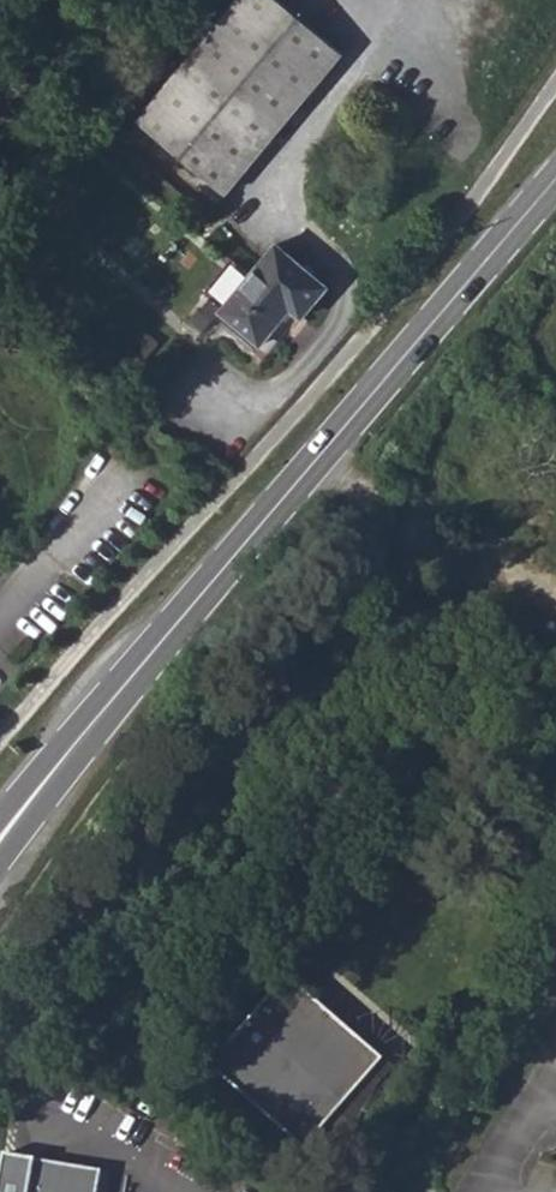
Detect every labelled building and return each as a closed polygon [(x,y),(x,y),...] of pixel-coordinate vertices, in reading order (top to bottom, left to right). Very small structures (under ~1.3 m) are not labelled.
[(223,192),(340,54),(277,0),(242,0),(139,123),(223,192)] [(221,314),(269,353),(297,321),(299,322),(327,289),(278,247),(221,314)] [(555,560),(555,521),(539,550),(555,560)] [(381,1062),(289,975),(206,1063),(231,1087),(298,1150),(359,1085),(381,1062)] [(8,1159),(3,1191),(101,1191),(104,1175),(8,1159)]
